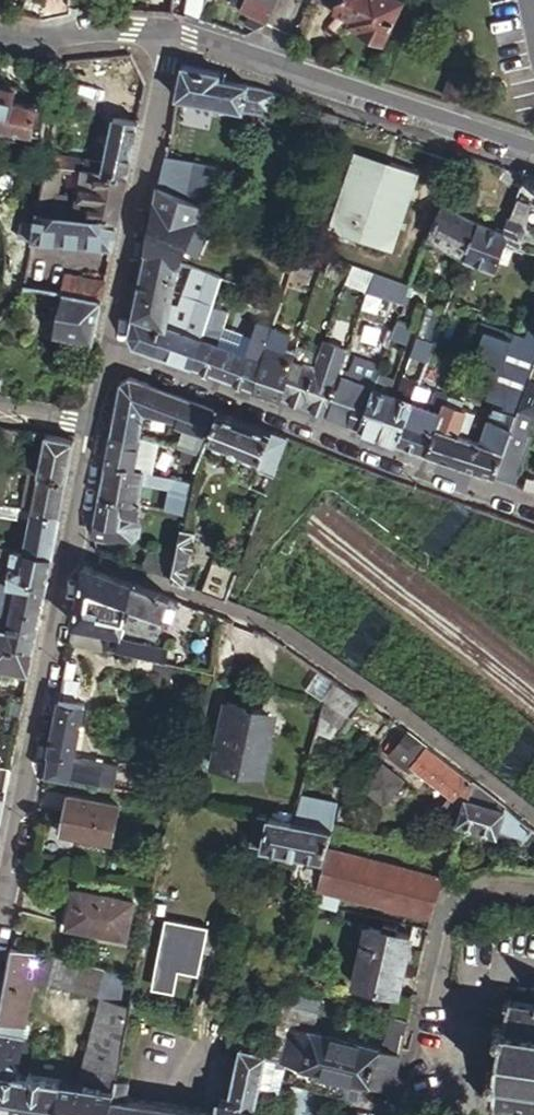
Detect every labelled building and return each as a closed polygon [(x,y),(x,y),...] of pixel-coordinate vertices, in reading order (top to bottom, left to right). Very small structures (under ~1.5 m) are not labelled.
[(71,4),(71,0),(39,0),(42,15),(42,18),(71,12),(71,4)] [(182,12),(184,0),(174,0),(173,9),(182,12)] [(204,0),(188,0),(185,12),(200,16),(204,0)] [(276,0),(244,0),(241,6),(267,18),(268,19),(276,0)] [(364,19),(361,25),(385,37),(402,0),(325,0),(364,19)] [(222,70),(183,62),(177,94),(269,111),(276,88),(262,84),(247,80),(221,76),(222,70)] [(62,90),(59,104),(70,106),(69,109),(87,113),(91,95),(62,90)] [(44,132),(49,104),(0,94),(0,123),(44,132)] [(138,124),(112,118),(104,155),(82,151),(80,167),(85,168),(128,173),(138,124)] [(51,147),(47,163),(58,164),(61,148),(51,147)] [(413,180),(398,174),(379,164),(347,151),(335,183),(321,216),(372,237),(397,241),(413,180)] [(164,158),(159,182),(175,188),(179,174),(170,171),(174,161),(164,158)] [(62,165),(58,164),(47,163),(38,207),(53,208),(62,165)] [(119,217),(128,173),(85,168),(75,211),(119,217)] [(148,236),(146,247),(179,259),(180,259),(183,249),(195,222),(205,226),(213,206),(159,183),(154,207),(148,235),(148,236)] [(518,195),(504,231),(509,234),(508,237),(518,245),(523,229),(522,224),(531,200),(518,195)] [(443,201),(428,234),(466,252),(482,220),(443,201)] [(75,211),(53,208),(38,207),(33,235),(114,243),(119,217),(75,211)] [(504,231),(482,220),(466,252),(497,265),(508,237),(509,234),(504,231)] [(180,259),(179,259),(146,247),(134,311),(163,322),(167,323),(180,259)] [(315,260),(297,254),(292,268),(289,277),(306,283),(315,260)] [(180,328),(202,268),(180,259),(167,323),(180,328)] [(102,296),(106,278),(36,265),(34,275),(25,273),(23,282),(26,283),(60,289),(102,296)] [(201,336),(212,305),(222,275),(202,268),(180,328),(201,336)] [(367,288),(371,277),(356,272),(352,283),(367,288)] [(258,289),(246,284),(244,290),(256,295),(258,289)] [(102,296),(60,289),(54,330),(94,337),(102,296)] [(217,341),(222,327),(226,310),(212,305),(201,336),(217,341)] [(163,322),(134,311),(129,332),(134,342),(153,349),(163,322)] [(434,338),(441,317),(426,311),(423,319),(418,333),(434,338)] [(257,321),(252,337),(247,352),(217,341),(201,336),(193,363),(255,386),(269,340),(272,327),(257,321)] [(193,363),(201,336),(180,328),(167,323),(163,322),(153,349),(193,363)] [(516,338),(517,338),(518,335),(488,323),(476,354),(506,365),(516,338)] [(222,327),(217,341),(247,352),(252,337),(222,327)] [(272,327),(269,340),(292,349),(294,343),(297,335),(272,327)] [(434,338),(418,333),(411,352),(427,358),(434,338)] [(318,351),(314,365),(337,373),(338,374),(342,362),(348,347),(323,338),(318,351)] [(533,369),(533,345),(526,342),(517,338),(516,338),(506,365),(493,399),(498,400),(507,404),(520,409),(521,404),(525,394),(532,375),(533,369)] [(292,349),(269,340),(255,386),(281,395),(293,357),(295,350),(292,349)] [(293,357),(314,365),(318,351),(294,343),(292,349),(295,350),(293,357)] [(359,381),(367,357),(357,354),(349,369),(346,368),(343,375),(359,381)] [(303,403),(314,365),(293,357),(281,395),(303,403)] [(378,372),(382,362),(367,357),(359,381),(373,386),(374,385),(378,372)] [(337,373),(314,365),(303,403),(326,412),(337,373)] [(378,372),(374,385),(388,390),(392,377),(378,372)] [(338,374),(337,373),(326,412),(350,420),(359,381),(343,375),(342,375),(338,374)] [(148,383),(129,375),(119,382),(116,400),(115,408),(142,414),(143,408),(148,383)] [(532,375),(525,394),(521,404),(527,406),(533,409),(533,376),(532,375)] [(360,424),(373,386),(359,381),(350,420),(360,424)] [(418,382),(412,398),(398,438),(427,448),(444,401),(447,395),(447,394),(435,389),(429,405),(424,404),(430,387),(418,382)] [(166,390),(148,383),(143,408),(162,411),(166,390)] [(374,385),(373,386),(360,424),(379,431),(393,392),(388,390),(374,385)] [(398,438),(412,398),(397,393),(393,392),(379,431),(398,438)] [(210,405),(182,395),(178,409),(181,411),(192,415),(204,419),(207,412),(210,405)] [(447,395),(444,401),(460,407),(462,400),(447,395)] [(460,461),(469,437),(464,435),(456,431),(465,409),(460,407),(444,401),(427,448),(460,461)] [(517,415),(520,409),(507,404),(505,410),(517,415)] [(496,474),(517,415),(505,410),(495,406),(492,412),(482,442),(469,437),(460,461),(496,474)] [(219,409),(214,407),(211,414),(217,416),(219,409)] [(115,408),(110,430),(138,436),(142,414),(115,408)] [(233,414),(219,409),(217,416),(209,436),(263,457),(273,429),(233,414)] [(472,412),(465,409),(456,431),(464,435),(472,412)] [(192,415),(181,411),(179,415),(190,419),(192,415)] [(10,453),(16,427),(0,424),(0,452),(10,453)] [(206,428),(195,425),(187,447),(197,450),(206,428)] [(110,430),(105,461),(132,467),(136,448),(138,436),(110,430)] [(40,473),(67,478),(74,438),(47,433),(43,457),(36,456),(35,461),(23,459),(21,469),(29,471),(40,473)] [(155,440),(138,436),(136,448),(152,451),(155,440)] [(104,466),(99,495),(139,503),(146,470),(132,467),(105,461),(104,466)] [(190,479),(193,468),(170,463),(168,474),(179,477),(190,479)] [(1,504),(8,467),(0,466),(0,504),(1,504)] [(21,507),(33,509),(40,473),(29,471),(21,507)] [(33,509),(60,514),(67,478),(40,473),(33,509)] [(184,513),(190,479),(179,477),(172,510),(184,513)] [(139,503),(99,495),(95,518),(94,522),(115,526),(116,527),(120,512),(136,516),(139,503)] [(31,517),(33,509),(21,507),(20,516),(31,517)] [(25,548),(52,554),(60,514),(33,509),(31,517),(26,542),(25,548)] [(115,537),(115,526),(94,522),(91,532),(115,537)] [(179,581),(186,584),(196,530),(180,527),(174,560),(170,578),(179,581)] [(14,546),(25,548),(26,542),(15,540),(14,546)] [(14,546),(1,544),(0,548),(0,571),(4,572),(9,573),(14,546)] [(9,573),(47,580),(52,554),(25,548),(14,546),(9,573)] [(170,578),(174,560),(148,550),(141,567),(148,570),(170,578)] [(227,599),(239,566),(214,557),(202,590),(208,591),(222,597),(227,599)] [(114,575),(85,564),(79,592),(93,597),(109,603),(114,575)] [(40,615),(47,580),(9,573),(4,572),(0,594),(0,607),(40,615)] [(133,582),(114,575),(109,603),(107,613),(125,620),(133,582)] [(133,582),(125,620),(142,626),(145,620),(159,626),(170,596),(146,587),(133,582)] [(79,592),(77,602),(91,607),(93,597),(79,592)] [(74,620),(104,627),(104,625),(107,613),(91,607),(77,602),(74,620)] [(33,651),(40,615),(0,607),(0,645),(33,651)] [(125,620),(107,613),(104,625),(122,630),(125,620)] [(74,620),(71,638),(100,645),(104,627),(74,620)] [(126,651),(129,652),(160,659),(163,659),(166,647),(120,635),(116,649),(126,651)] [(29,674),(33,651),(0,645),(0,667),(29,674)] [(160,659),(129,652),(126,663),(157,671),(160,659)] [(66,661),(63,678),(70,679),(73,663),(66,661)] [(344,682),(337,677),(325,695),(326,696),(353,714),(365,696),(344,682)] [(63,678),(59,698),(73,700),(76,680),(70,679),(63,678)] [(353,714),(326,696),(322,713),(346,729),(356,716),(353,714)] [(59,698),(50,751),(73,756),(83,703),(73,700),(59,698)] [(247,705),(225,699),(211,761),(263,774),(276,720),(245,712),(247,705)] [(10,713),(12,706),(0,704),(0,715),(10,717),(10,713)] [(10,713),(21,716),(23,708),(12,706),(10,713)] [(427,741),(411,729),(396,750),(465,803),(474,777),(468,771),(427,741)] [(45,774),(69,778),(71,765),(73,756),(50,751),(45,774)] [(382,757),(361,783),(384,801),(405,775),(382,757)] [(91,769),(71,765),(69,778),(88,782),(91,769)] [(476,777),(474,777),(465,803),(468,805),(471,794),(476,777)] [(496,792),(476,777),(471,794),(507,805),(508,802),(496,792)] [(119,803),(68,794),(61,831),(112,841),(119,803)] [(468,805),(465,803),(460,820),(461,820),(500,832),(502,825),(507,805),(471,794),(468,805)] [(298,798),(296,811),(294,819),(331,827),(336,806),(298,798)] [(508,802),(507,805),(502,825),(529,835),(533,826),(533,824),(508,802)] [(294,819),(296,811),(276,807),(274,816),(294,819)] [(264,827),(267,814),(254,811),(254,812),(251,824),(253,824),(264,827)] [(324,859),(331,827),(294,819),(274,816),(267,814),(264,827),(261,846),(324,859)] [(424,839),(423,846),(429,847),(431,840),(424,839)] [(433,914),(440,888),(443,875),(441,874),(329,848),(319,888),(341,893),(433,914)] [(432,858),(424,856),(422,866),(430,868),(432,858)] [(134,900),(74,887),(67,924),(127,936),(134,900)] [(341,893),(319,888),(316,902),(338,908),(341,893)] [(384,920),(383,926),(396,929),(397,923),(384,920)] [(383,926),(367,922),(355,982),(399,992),(412,932),(396,929),(383,926)] [(12,946),(6,974),(33,980),(39,951),(13,946),(12,946)] [(54,955),(39,951),(33,980),(47,983),(54,955)] [(68,958),(54,955),(47,983),(60,987),(68,958)] [(68,958),(60,987),(73,990),(81,962),(68,958)] [(94,965),(81,962),(73,990),(86,993),(94,965)] [(94,965),(86,993),(99,997),(107,969),(102,967),(94,965)] [(132,1005),(138,976),(107,969),(99,997),(102,997),(132,1005)] [(6,974),(0,1007),(0,1016),(26,1022),(33,980),(6,974)] [(314,987),(291,981),(284,1005),(308,1012),(314,987)] [(512,1001),(513,997),(509,996),(508,1000),(505,1000),(504,1003),(508,1003),(505,1023),(497,1022),(497,1026),(494,1025),(493,1029),(496,1030),(496,1033),(499,1033),(497,1041),(500,1041),(499,1044),(501,1045),(500,1055),(498,1055),(497,1058),(495,1058),(494,1065),(491,1065),(490,1068),(487,1067),(487,1072),(490,1072),(489,1076),(497,1077),(494,1097),(490,1096),(489,1100),(494,1100),(493,1104),(498,1105),(498,1101),(521,1104),(520,1110),(525,1110),(526,1105),(533,1106),(533,1004),(512,1001)] [(116,1087),(116,1085),(132,1005),(102,997),(80,1082),(116,1087)] [(24,1035),(26,1022),(0,1016),(0,1030),(24,1035)] [(294,1022),(280,1019),(273,1046),(270,1054),(285,1058),(294,1022)] [(304,1063),(313,1027),(294,1022),(285,1058),(304,1063)] [(374,1082),(383,1046),(313,1027),(304,1063),(374,1082)] [(17,1072),(24,1035),(0,1030),(0,1069),(17,1072)] [(241,1047),(269,1054),(270,1054),(273,1046),(223,1035),(219,1054),(238,1058),(241,1047)] [(393,1087),(402,1051),(383,1046),(374,1082),(391,1086),(393,1087)] [(229,1100),(257,1105),(269,1054),(241,1047),(238,1058),(229,1100)] [(29,1114),(55,1114),(63,1079),(17,1072),(0,1069),(0,1111),(7,1112),(22,1114),(29,1114)] [(115,1095),(116,1087),(80,1082),(63,1079),(55,1114),(112,1114),(115,1095)] [(145,1089),(143,1099),(158,1101),(160,1085),(146,1083),(145,1089)] [(116,1087),(115,1095),(143,1099),(145,1089),(116,1085),(116,1087)] [(321,1092),(283,1086),(278,1114),(318,1114),(321,1092)] [(201,1108),(202,1101),(204,1092),(184,1088),(178,1087),(175,1104),(201,1108)] [(201,1108),(175,1104),(158,1101),(143,1099),(115,1095),(112,1114),(200,1114),(201,1108)] [(259,1106),(257,1105),(229,1100),(219,1098),(217,1110),(216,1114),(257,1114),(259,1106)] [(214,1102),(202,1101),(201,1108),(213,1110),(214,1102)]
